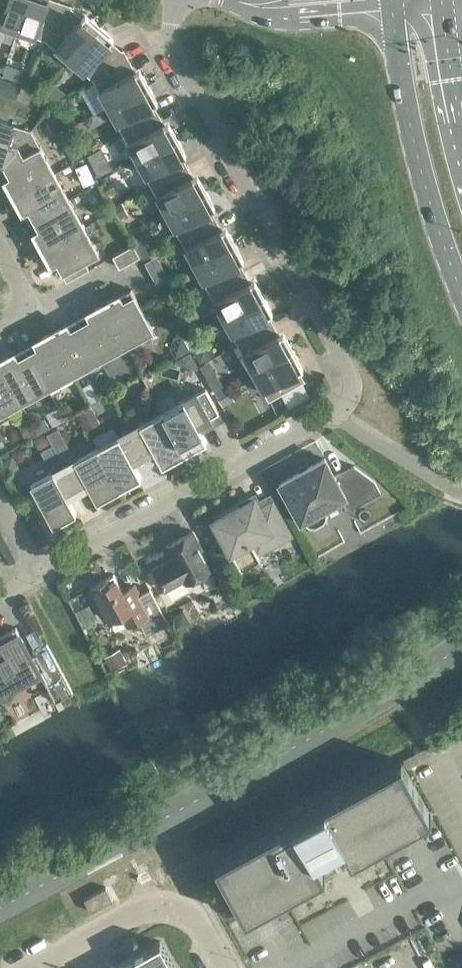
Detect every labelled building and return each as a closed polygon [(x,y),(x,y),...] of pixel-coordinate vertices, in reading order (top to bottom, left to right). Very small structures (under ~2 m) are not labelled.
[(1,24),(17,30),(27,0),(0,0),(0,24),(1,24)] [(17,30),(33,35),(35,36),(44,39),(46,40),(59,1),(55,0),(27,0),(17,30)] [(72,6),(59,1),(46,40),(48,41),(56,47),(55,48),(57,49),(57,48),(70,59),(99,25),(85,13),(82,17),(71,8),(72,6)] [(113,37),(99,25),(70,59),(83,70),(83,71),(84,72),(92,78),(94,80),(129,61),(122,48),(120,50),(110,41),(113,37)] [(135,71),(129,61),(94,80),(94,81),(95,81),(99,90),(100,92),(100,91),(108,106),(148,85),(139,68),(135,71)] [(21,72),(19,79),(29,82),(33,72),(26,70),(21,72)] [(5,93),(9,80),(0,77),(0,91),(5,93)] [(157,101),(148,85),(108,106),(117,121),(116,122),(117,123),(122,132),(122,133),(158,114),(152,103),(157,101)] [(69,95),(57,102),(66,117),(77,111),(69,95)] [(163,124),(158,114),(122,133),(123,134),(128,142),(128,143),(129,144),(137,159),(177,137),(168,121),(163,124)] [(0,120),(0,162),(1,162),(0,166),(0,167),(1,167),(31,130),(14,125),(14,124),(11,123),(11,124),(2,121),(1,120),(0,121),(0,120)] [(40,145),(31,130),(1,167),(2,168),(5,166),(11,175),(6,178),(15,194),(55,173),(46,158),(47,157),(46,156),(41,148),(41,147),(40,145)] [(88,136),(80,140),(85,149),(93,145),(88,136)] [(186,153),(177,137),(137,159),(145,174),(146,176),(151,184),(151,186),(187,166),(181,156),(186,153)] [(76,142),(67,147),(73,158),(82,153),(76,142)] [(101,146),(87,153),(92,162),(106,155),(101,146)] [(86,162),(77,166),(80,174),(89,170),(86,162)] [(192,176),(187,166),(151,186),(152,187),(152,186),(157,195),(157,197),(158,197),(166,212),(206,190),(197,174),(192,176)] [(63,188),(55,173),(15,194),(24,211),(29,208),(34,218),(30,220),(69,199),(69,198),(68,198),(64,189),(63,187),(63,188)] [(215,206),(206,190),(166,212),(174,227),(175,228),(180,237),(179,237),(180,238),(215,219),(210,209),(215,206)] [(70,200),(69,199),(30,220),(30,221),(34,219),(39,228),(35,231),(44,247),(83,225),(75,210),(76,210),(75,209),(74,209),(70,200)] [(123,203),(116,207),(122,218),(129,214),(123,203)] [(221,229),(215,219),(180,238),(181,240),(181,239),(186,248),(185,248),(186,250),(187,249),(195,264),(235,243),(226,226),(221,229)] [(92,240),(83,225),(44,247),(53,264),(57,261),(62,270),(59,272),(59,274),(63,272),(67,279),(66,280),(66,281),(89,268),(84,260),(99,252),(97,250),(92,242),(93,242),(92,240)] [(144,226),(130,234),(136,244),(149,237),(144,226)] [(148,241),(136,247),(142,258),(154,252),(148,241)] [(243,259),(235,243),(195,264),(203,279),(203,280),(203,281),(204,281),(208,289),(208,290),(209,291),(244,271),(239,261),(243,259)] [(140,256),(134,244),(113,255),(119,267),(140,256)] [(157,255),(146,262),(157,282),(169,276),(157,255)] [(250,282),(244,271),(209,291),(209,292),(210,292),(214,300),(214,301),(215,302),(223,317),(263,295),(254,279),(250,282)] [(153,329),(132,290),(130,291),(132,295),(123,300),(120,295),(104,304),(126,344),(141,336),(142,335),(151,330),(151,331),(153,329)] [(272,311),(263,295),(223,317),(232,332),(231,332),(232,334),(233,334),(237,342),(238,344),(273,324),(267,314),(272,311)] [(126,344),(104,304),(87,313),(90,318),(81,323),(79,319),(78,319),(100,359),(101,358),(109,353),(111,353),(111,352),(126,344)] [(183,310),(175,315),(180,325),(189,320),(183,310)] [(100,359),(78,319),(77,320),(80,324),(70,329),(68,324),(51,333),(73,373),(88,365),(90,364),(98,359),(100,359)] [(278,334),(273,324),(238,344),(238,345),(238,344),(243,353),(244,355),(252,370),(292,348),(283,332),(278,334)] [(73,373),(51,333),(35,342),(37,347),(28,352),(26,348),(25,348),(47,388),(48,387),(57,382),(58,381),(73,373)] [(205,346),(196,352),(201,361),(211,356),(205,346)] [(25,348),(25,349),(27,352),(18,358),(15,353),(0,361),(0,364),(20,402),(35,393),(36,394),(37,393),(46,388),(47,388),(25,348)] [(303,367),(292,348),(252,370),(262,388),(263,390),(263,389),(268,398),(267,398),(269,400),(304,381),(298,370),(303,367)] [(191,352),(177,360),(178,362),(197,367),(199,366),(191,352)] [(0,364),(0,413),(4,411),(6,410),(5,410),(20,402),(0,364)] [(215,375),(208,378),(214,390),(222,386),(215,375)] [(229,386),(218,392),(226,406),(237,400),(229,386)] [(206,388),(196,393),(209,417),(219,412),(206,388)] [(91,391),(86,394),(91,403),(99,398),(97,393),(91,391)] [(209,417),(196,393),(184,400),(184,399),(162,411),(184,453),(206,440),(197,424),(209,417)] [(90,407),(80,413),(86,423),(96,418),(90,407)] [(184,453),(162,411),(140,423),(140,424),(129,430),(142,453),(153,448),(162,465),(184,453)] [(42,419),(34,423),(39,433),(51,426),(47,420),(42,419)] [(29,422),(21,427),(27,437),(35,433),(29,422)] [(142,453),(129,430),(119,435),(96,447),(119,488),(141,476),(132,459),(142,453)] [(44,433),(35,438),(41,448),(50,444),(44,433)] [(51,441),(64,465),(77,489),(88,483),(97,500),(119,488),(96,447),(76,458),(63,434),(51,441)] [(325,515),(324,511),(323,507),(344,495),(351,508),(380,492),(375,481),(353,465),(334,476),(325,458),(307,468),(308,470),(300,475),(298,473),(281,482),(301,519),(304,518),(306,521),(310,524),(314,524),(322,519),(325,515)] [(8,459),(3,461),(8,470),(16,465),(14,460),(8,459)] [(77,489),(64,465),(54,471),(53,471),(30,483),(53,525),(76,512),(67,495),(77,489)] [(213,519),(231,551),(241,569),(261,559),(258,553),(291,535),(271,497),(269,498),(271,501),(260,508),(254,497),(213,519)] [(166,545),(173,558),(153,569),(165,590),(184,579),(186,583),(213,568),(192,531),(166,545)] [(122,590),(113,574),(91,586),(100,604),(96,607),(102,618),(107,616),(109,619),(121,613),(128,625),(150,613),(134,584),(122,590)] [(39,671),(54,698),(71,689),(44,640),(31,647),(35,653),(31,655),(16,627),(0,636),(0,693),(8,695),(14,685),(39,671)] [(119,649),(104,658),(111,669),(126,661),(119,649)] [(401,761),(400,760),(214,862),(215,863),(216,863),(245,916),(244,916),(244,917),(325,873),(324,872),(323,873),(315,859),(326,853),(326,854),(327,855),(328,855),(329,855),(330,855),(331,855),(332,854),(333,854),(333,852),(333,851),(333,850),(333,849),(343,844),(351,858),(350,858),(350,859),(431,815),(430,814),(429,815),(400,762),(401,761)] [(91,912),(113,900),(113,899),(106,887),(84,899),(91,912)] [(160,941),(111,967),(174,967),(160,941)]
